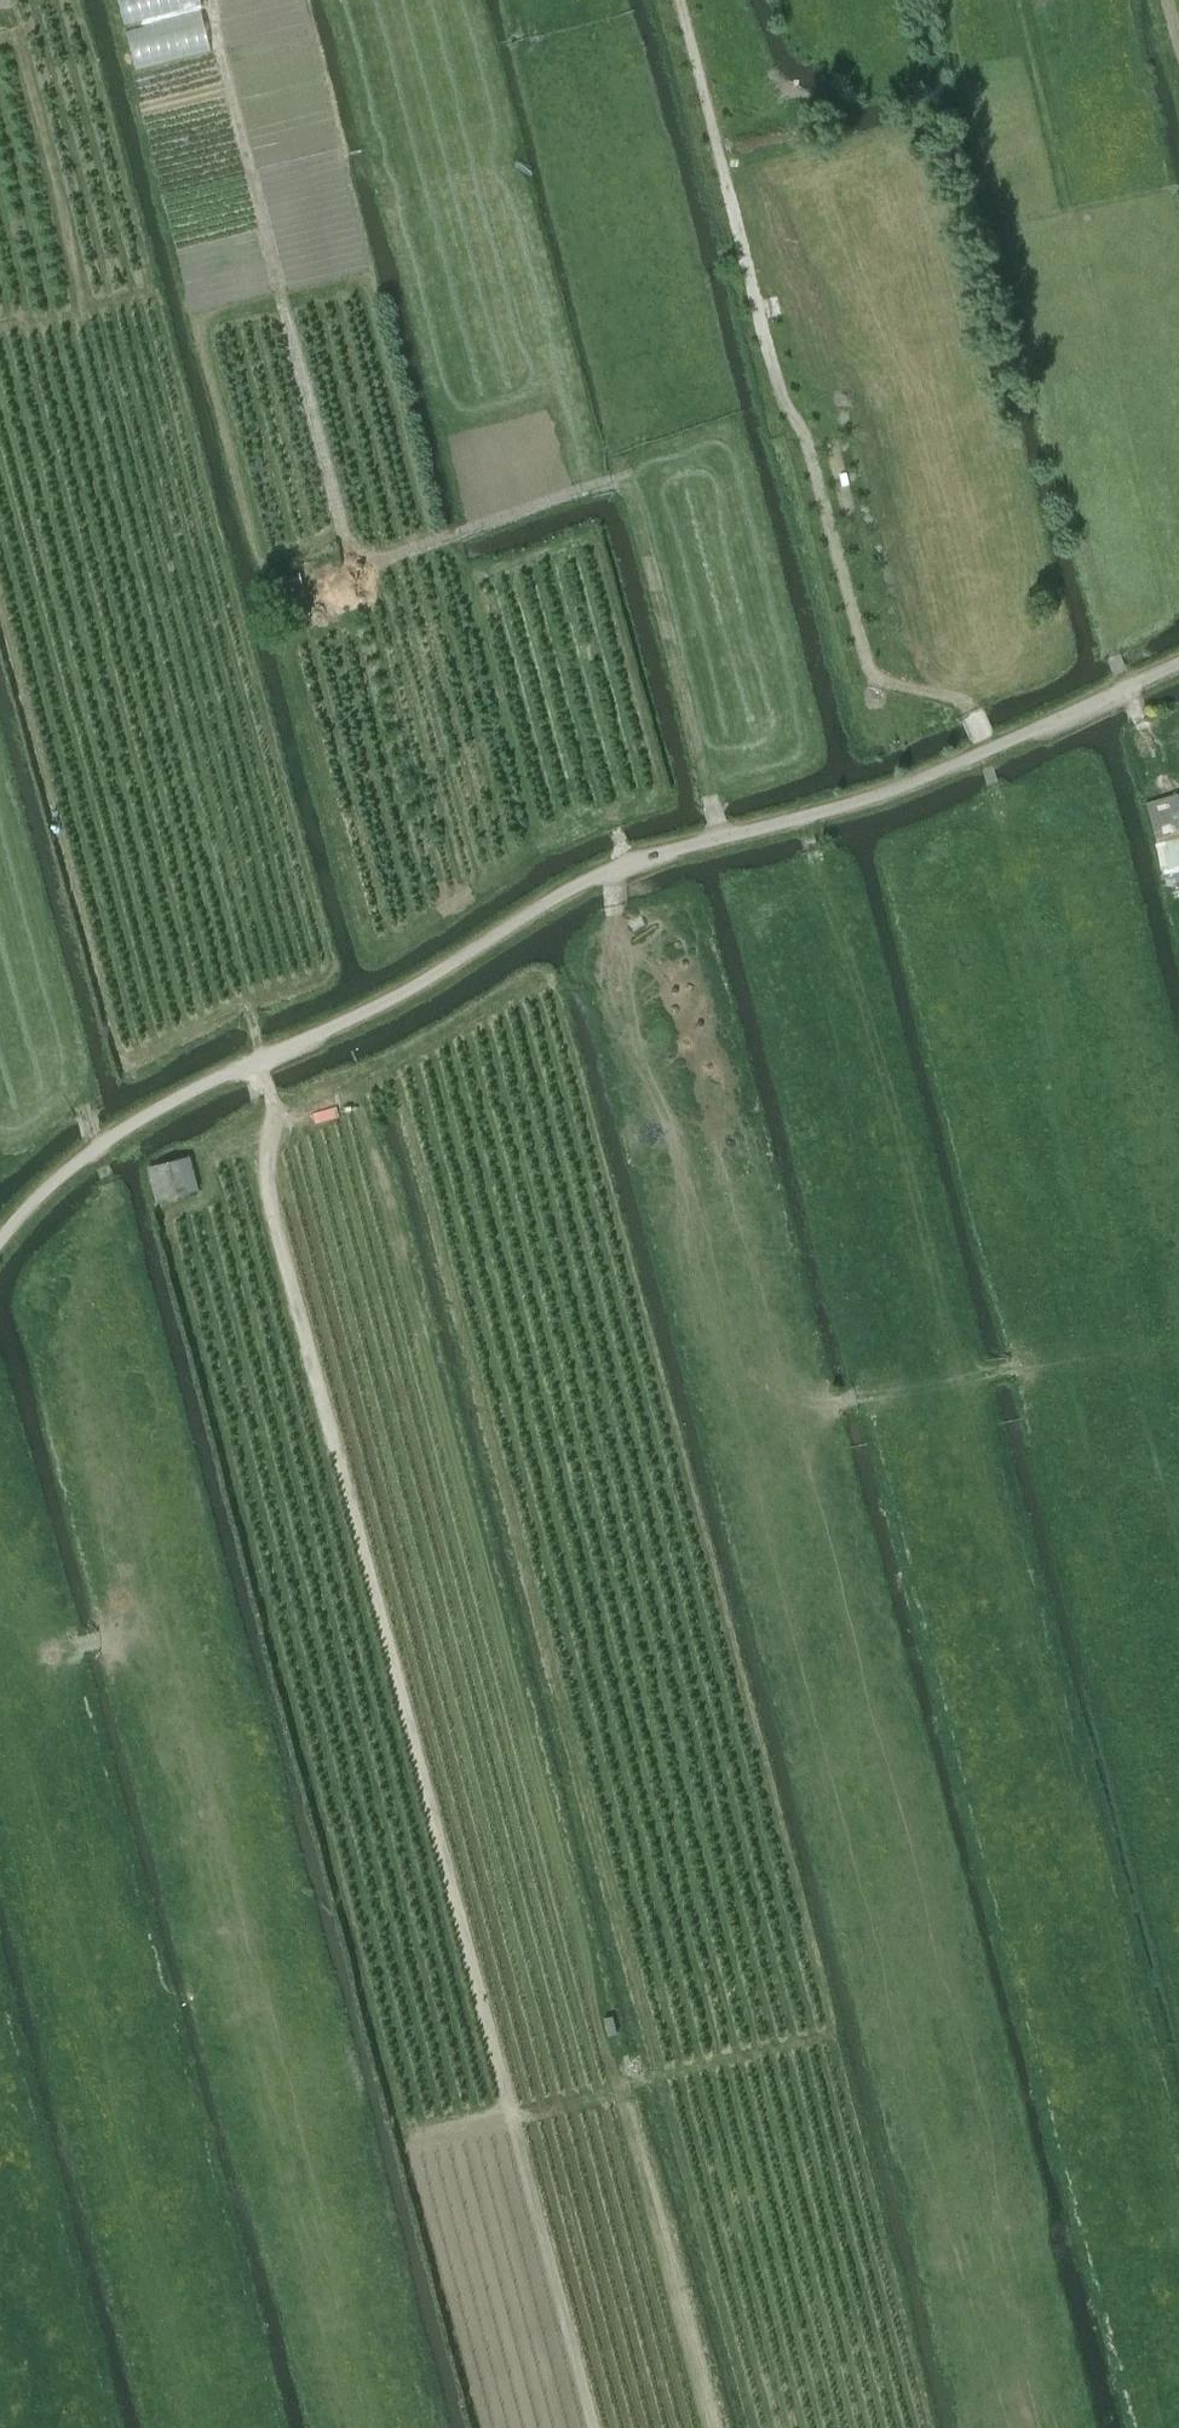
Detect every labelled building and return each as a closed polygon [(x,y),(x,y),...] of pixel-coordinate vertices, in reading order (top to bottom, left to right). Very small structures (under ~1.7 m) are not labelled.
[(199,1193),(191,1157),(148,1167),(157,1203),(199,1193)]
